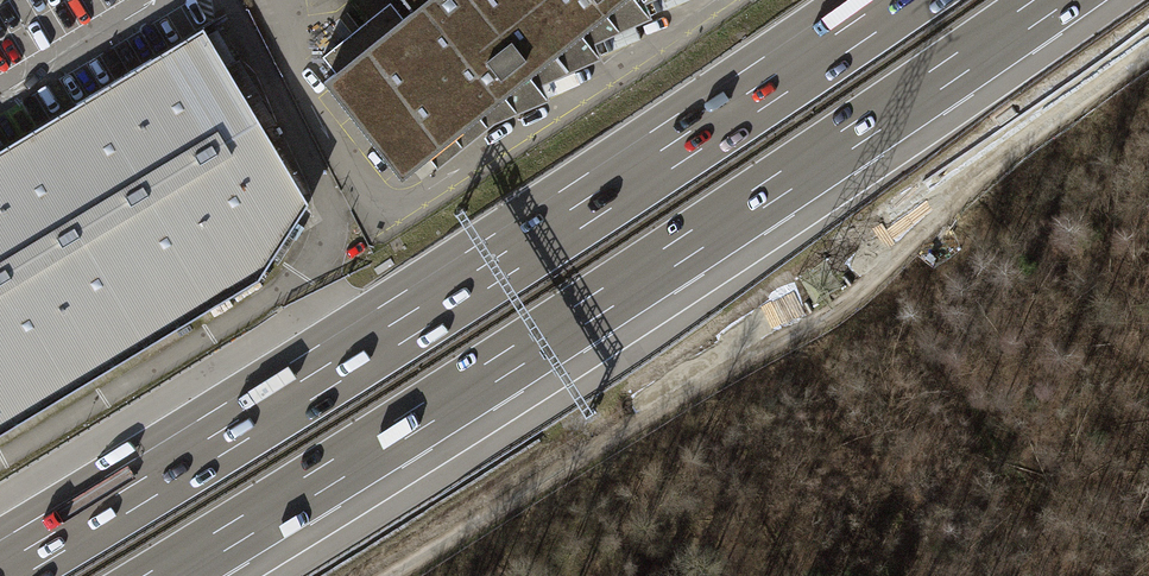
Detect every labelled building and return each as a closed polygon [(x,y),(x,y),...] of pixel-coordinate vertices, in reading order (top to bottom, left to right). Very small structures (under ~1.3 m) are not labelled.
[(322,81),(401,181),(629,0),(400,0),(409,12),(322,81)] [(38,48),(16,5),(0,14),(0,52),(7,64),(38,48)] [(259,281),(309,204),(259,119),(206,30),(11,143),(0,150),(0,437),(259,281)]
